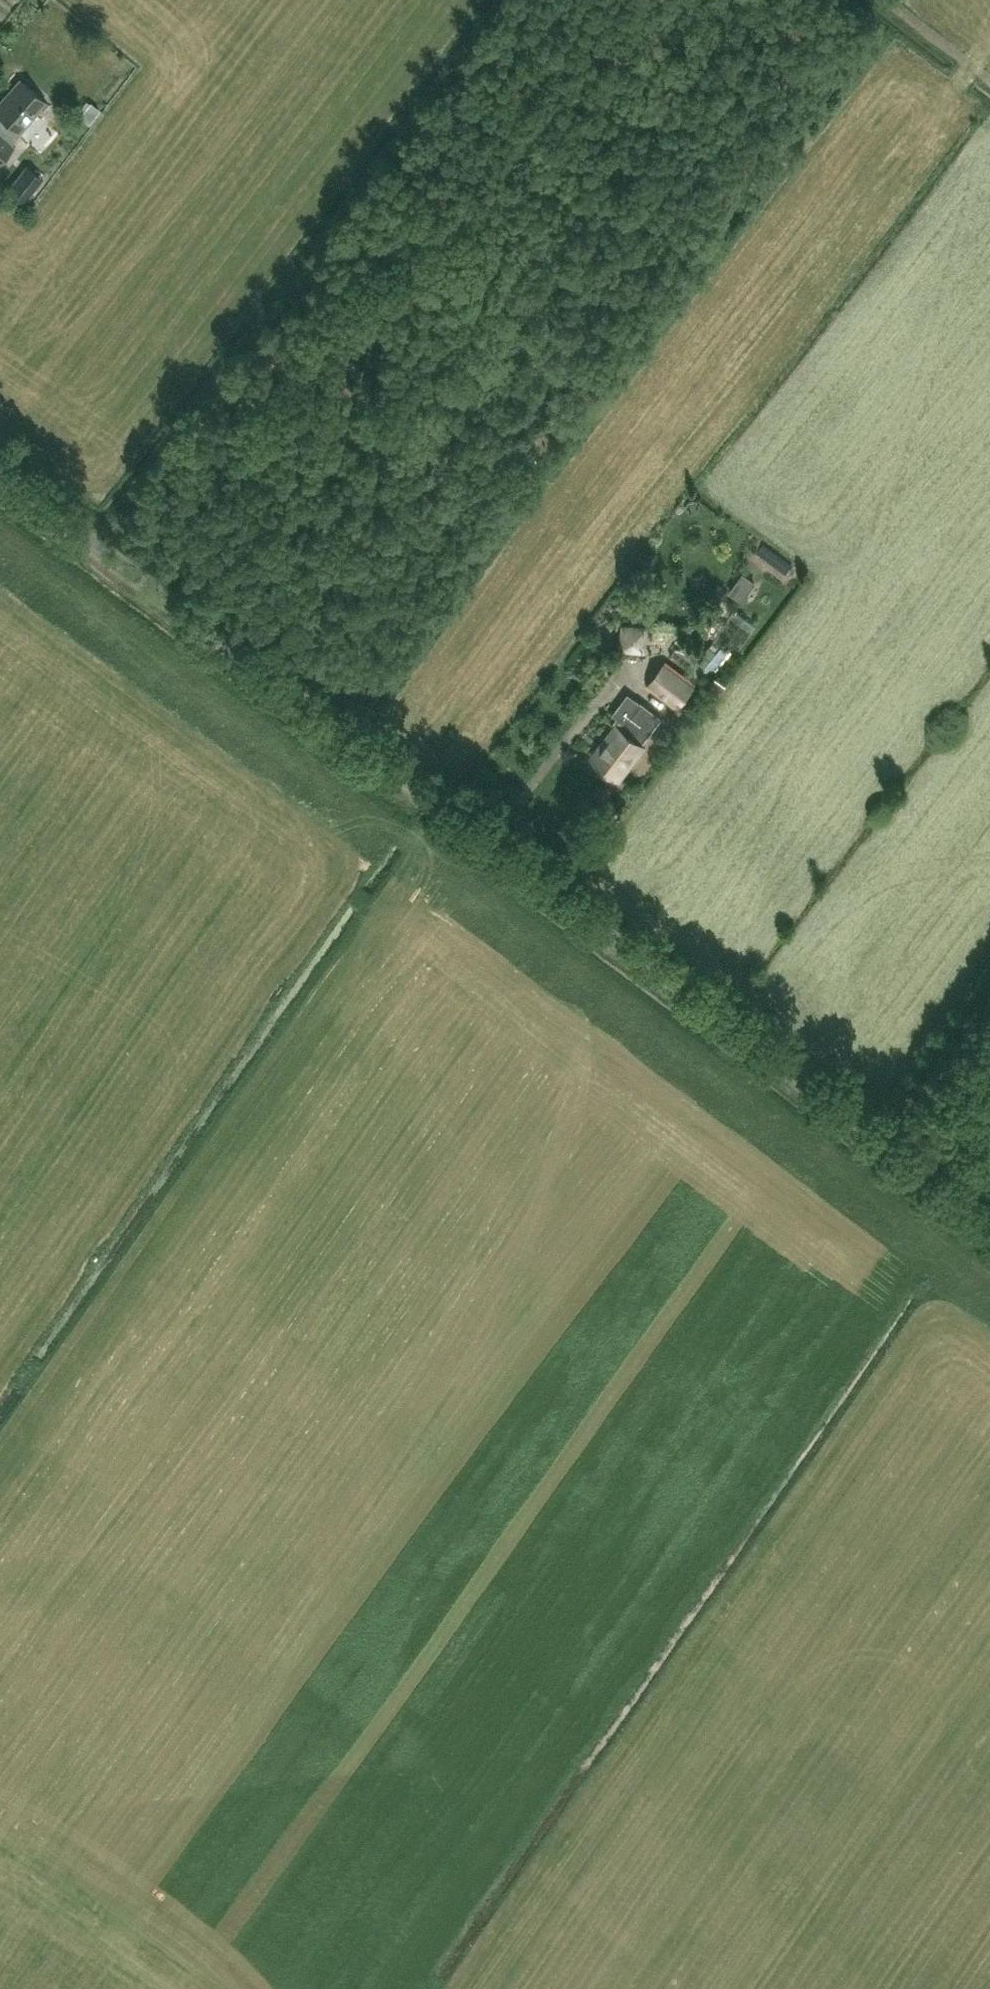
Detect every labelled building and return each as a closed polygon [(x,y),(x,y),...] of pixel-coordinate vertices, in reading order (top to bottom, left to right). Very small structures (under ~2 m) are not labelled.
[(19,0),(0,0),(0,15),(4,19),(19,0)] [(46,101),(19,77),(0,100),(0,114),(1,115),(0,115),(0,159),(13,145),(10,142),(46,101)] [(27,165),(23,171),(8,190),(24,203),(39,184),(44,177),(27,165)] [(653,628),(629,646),(639,660),(663,642),(653,628)] [(677,707),(695,684),(666,660),(647,684),(677,707)] [(645,737),(661,717),(643,704),(622,731),(616,726),(592,758),(618,777),(642,745),(635,739),(640,733),(645,737)]
